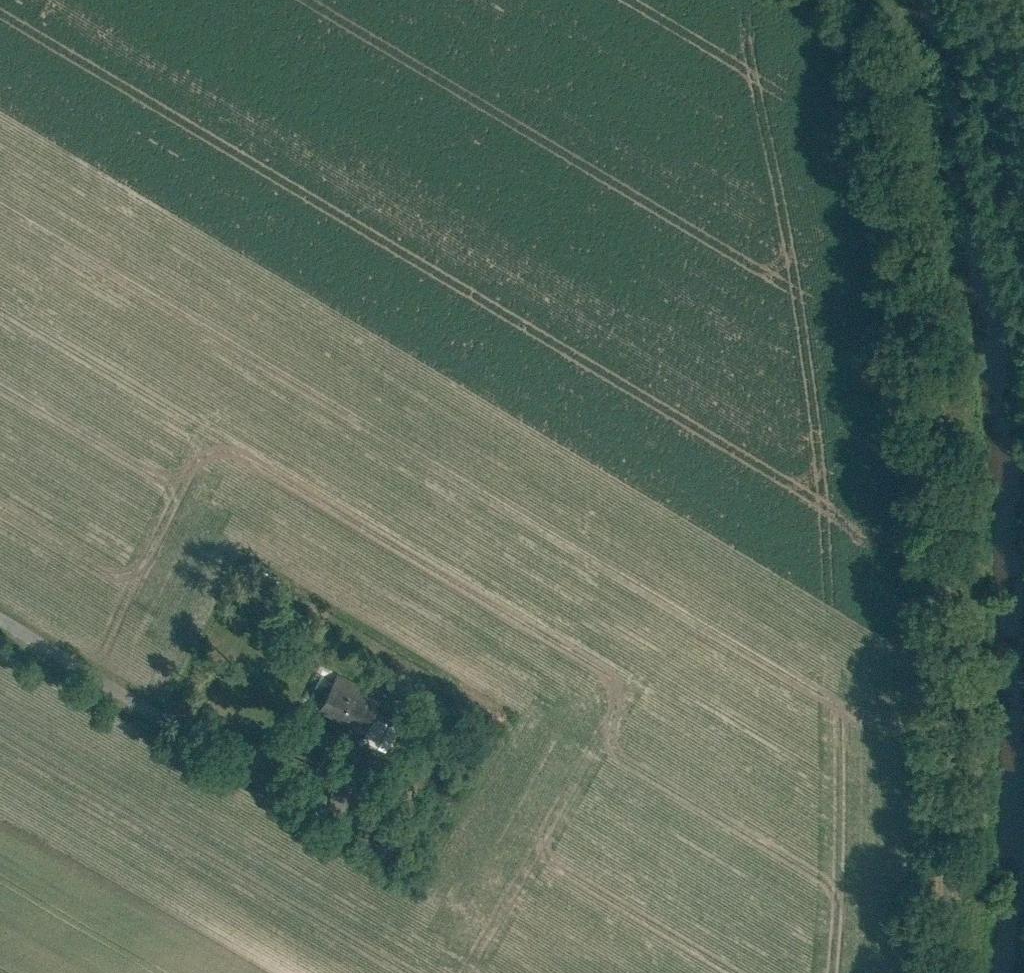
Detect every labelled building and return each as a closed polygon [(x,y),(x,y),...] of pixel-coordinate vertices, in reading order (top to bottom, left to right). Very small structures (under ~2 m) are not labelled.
[(385,743),(395,717),(384,712),(389,701),(364,691),(352,721),(370,729),(368,736),(385,743)] [(396,749),(405,723),(395,720),(386,745),(396,749)]
